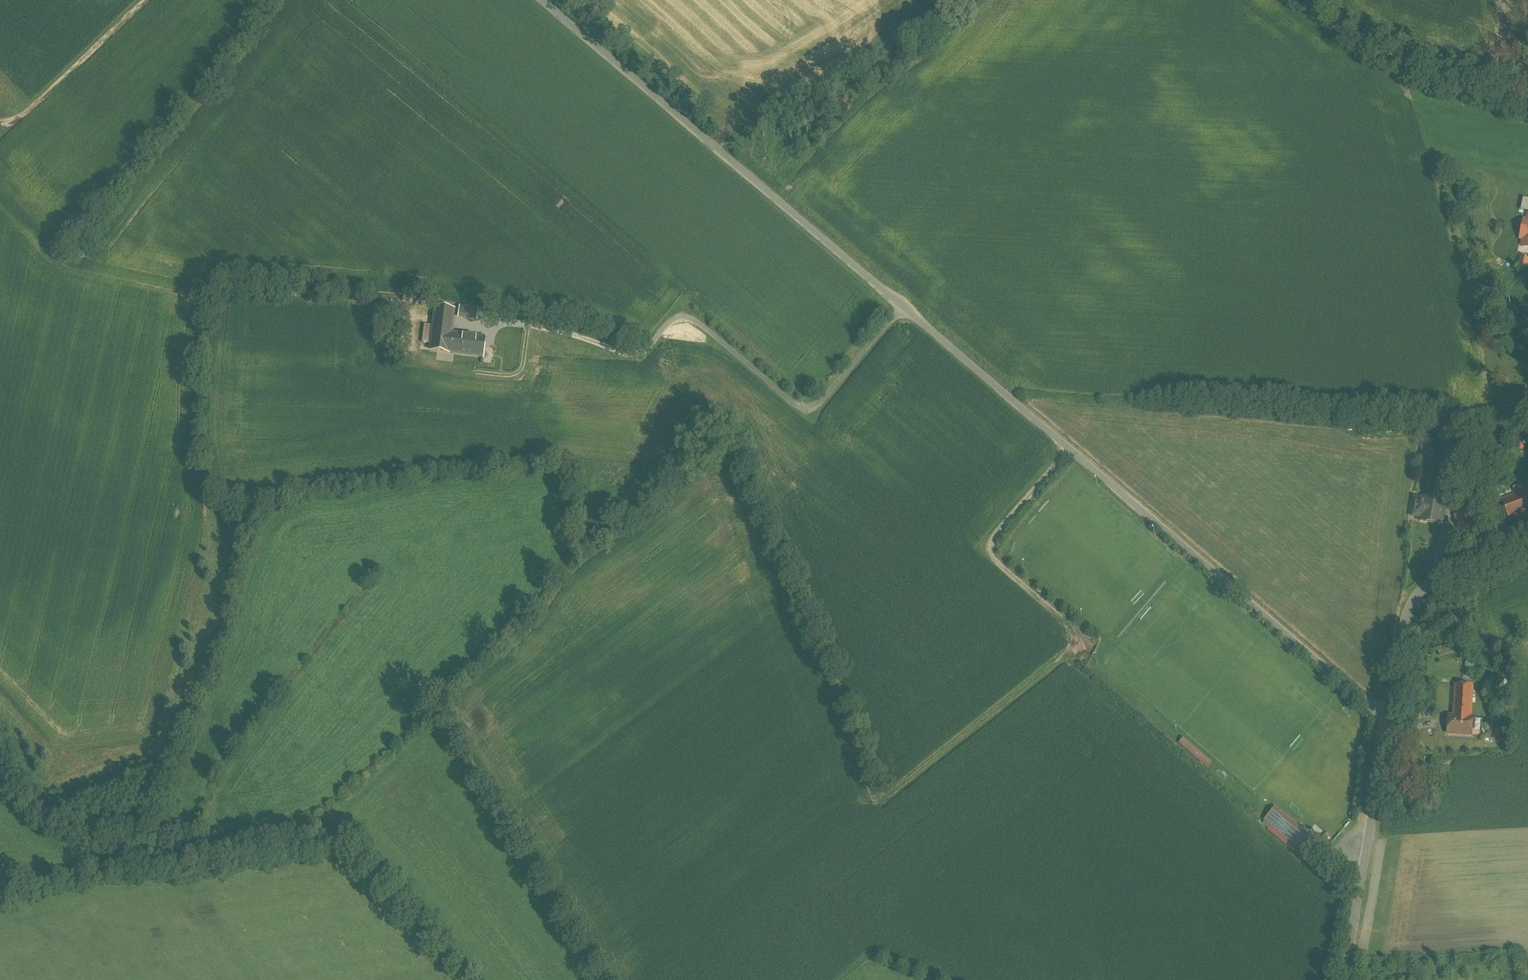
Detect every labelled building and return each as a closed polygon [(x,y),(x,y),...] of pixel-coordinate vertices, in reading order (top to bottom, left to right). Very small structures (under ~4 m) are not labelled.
[(1527,254),(1527,216),(1523,214),(1515,231),(1514,240),(1517,242),(1517,249),(1525,253),(1527,254)] [(1518,269),(1526,270),(1527,261),(1527,259),(1520,257),(1518,269)] [(454,302),(434,300),(430,343),(450,345),(483,348),(485,329),(452,325),(454,302)] [(1490,445),(1477,449),(1480,459),(1493,455),(1490,445)] [(1502,501),(1510,523),(1527,516),(1527,491),(1502,501)] [(1424,500),(1416,499),(1413,517),(1421,518),(1420,522),(1442,526),(1442,525),(1441,525),(1443,511),(1444,511),(1446,502),(1424,498),(1424,500)] [(1472,510),(1455,517),(1464,539),(1481,533),(1472,510)] [(1473,687),(1456,686),(1454,717),(1449,717),(1448,734),(1472,735),(1473,718),(1471,718),(1473,687)] [(1200,766),(1206,760),(1182,738),(1176,745),(1200,766)] [(1316,848),(1273,812),(1265,821),(1308,857),(1316,848)]
